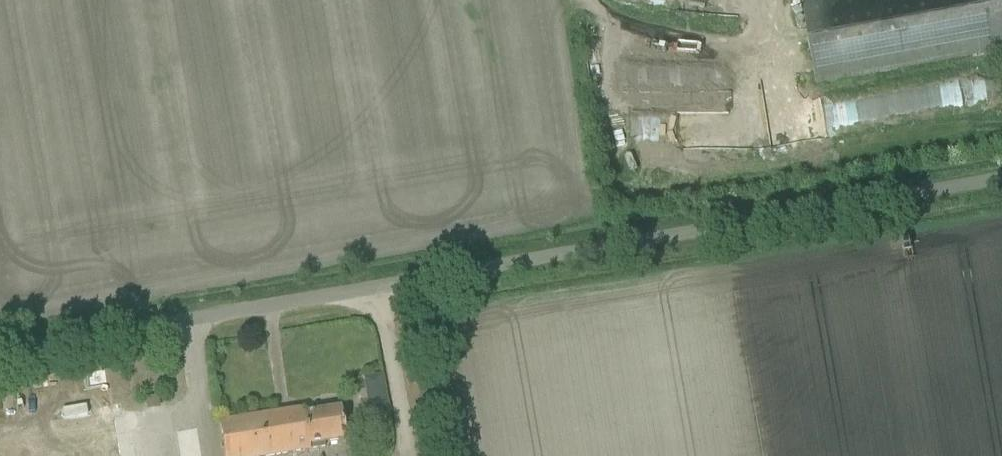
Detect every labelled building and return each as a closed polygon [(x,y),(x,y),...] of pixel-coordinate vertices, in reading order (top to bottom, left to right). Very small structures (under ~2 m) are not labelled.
[(804,6),(818,84),(1001,50),(1001,0),(838,0),(804,6)] [(363,379),(368,412),(386,409),(381,376),(363,379)] [(159,398),(148,400),(149,409),(160,407),(159,398)] [(59,419),(87,418),(86,404),(59,405),(59,419)] [(339,409),(304,415),(303,410),(218,425),(223,455),(279,455),(325,449),(324,444),(344,440),(339,409)]
